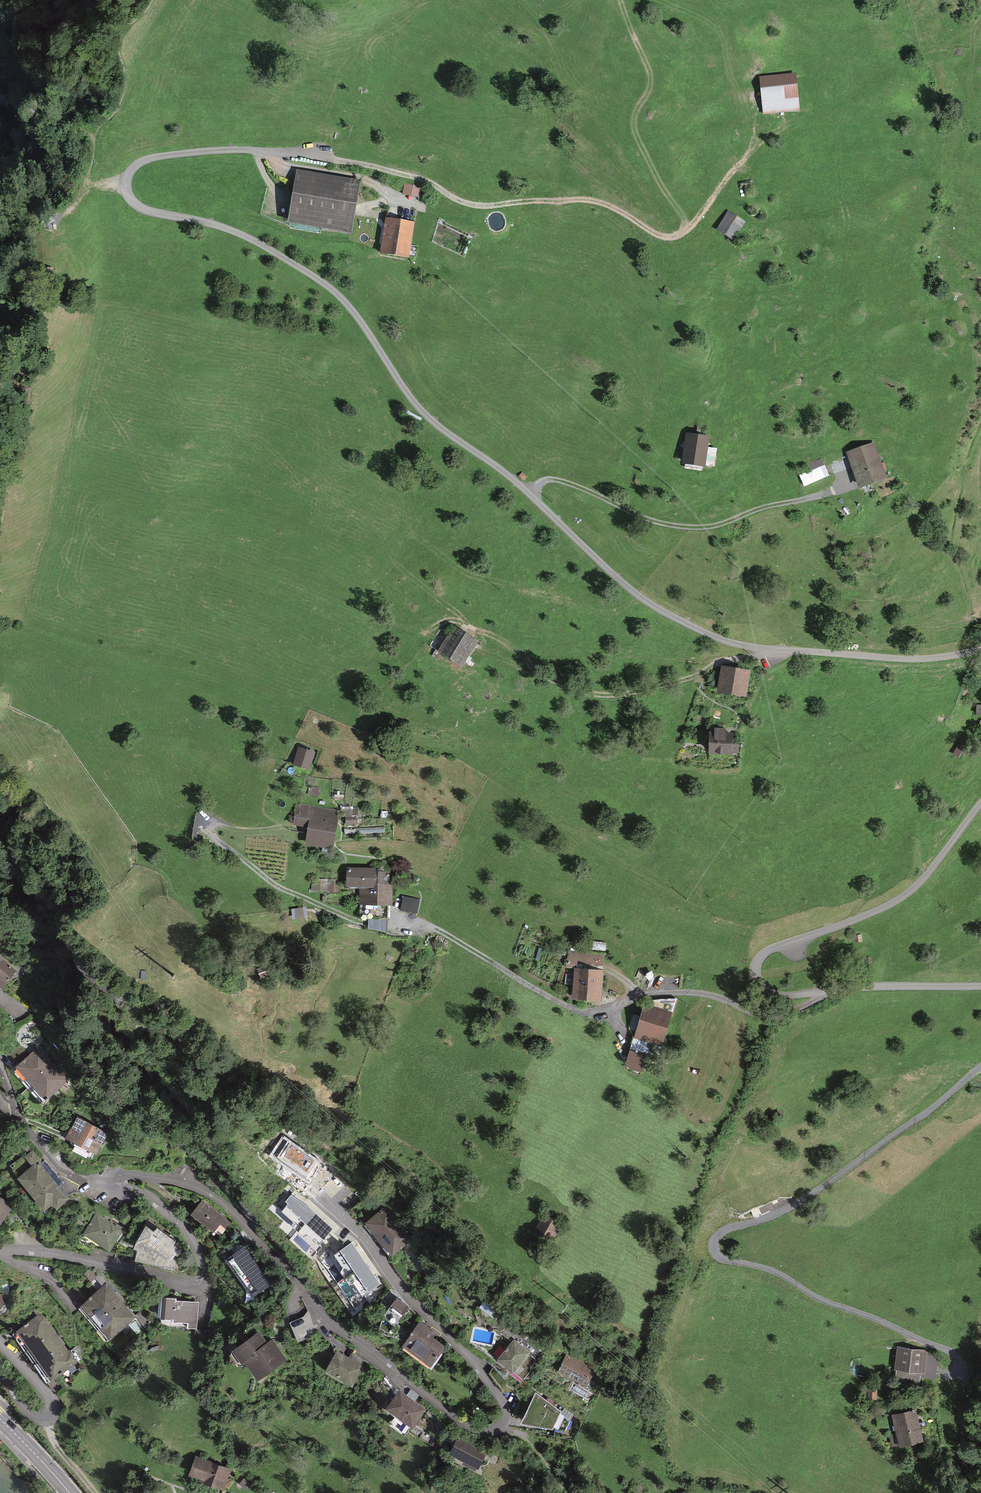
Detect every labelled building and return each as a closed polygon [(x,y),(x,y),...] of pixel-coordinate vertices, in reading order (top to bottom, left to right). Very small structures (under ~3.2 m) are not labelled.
[(797,73),(758,77),(761,115),(801,112),(797,73)] [(359,180),(298,170),(290,220),(351,230),(359,180)] [(405,184),(403,195),(420,199),(422,187),(405,184)] [(729,214),(719,230),(732,239),(743,222),(729,214)] [(416,220),(387,219),(386,252),(415,253),(416,220)] [(730,431),(705,427),(700,460),(734,465),(737,445),(728,444),(730,431)] [(873,446),(850,454),(861,486),(884,478),(873,446)] [(827,476),(821,460),(810,464),(813,471),(802,476),(805,485),(827,476)] [(476,641),(453,626),(438,648),(460,663),(476,641)] [(746,670),(721,666),(718,690),(743,694),(746,670)] [(730,732),(709,732),(709,751),(729,752),(730,732)] [(307,767),(312,752),(298,747),(293,763),(307,767)] [(335,810),(298,803),(295,821),(309,823),(306,840),(328,844),(335,810)] [(359,827),(358,808),(344,809),(345,827),(359,827)] [(378,867),(346,867),(346,886),(361,886),(361,903),(391,903),(391,872),(378,872),(378,867)] [(338,890),(339,880),(313,879),(313,889),(338,890)] [(404,896),(401,907),(416,911),(419,900),(404,896)] [(305,907),(292,909),(293,918),(306,916),(305,907)] [(387,930),(387,919),(369,918),(368,927),(387,930)] [(3,984),(15,969),(0,958),(0,981),(3,984)] [(602,969),(575,969),(575,997),(602,998),(602,969)] [(671,1012),(643,1005),(635,1035),(662,1042),(671,1012)] [(38,1047),(17,1066),(44,1096),(65,1077),(38,1047)] [(76,1118),(65,1137),(93,1152),(104,1133),(76,1118)] [(291,1145),(280,1160),(307,1179),(318,1164),(291,1145)] [(64,1199),(30,1151),(23,1155),(31,1168),(17,1177),(39,1208),(49,1202),(53,1207),(64,1199)] [(176,1161),(172,1167),(180,1173),(184,1166),(176,1161)] [(283,1209),(319,1241),(327,1232),(332,1226),(314,1210),(310,1206),(298,1199),(291,1194),(286,1200),(289,1202),(283,1209)] [(9,1206),(0,1199),(0,1217),(9,1206)] [(202,1201),(193,1212),(221,1235),(230,1223),(202,1201)] [(384,1207),(367,1222),(393,1254),(410,1239),(384,1207)] [(96,1212),(84,1234),(110,1249),(123,1228),(96,1212)] [(559,1224),(545,1216),(535,1232),(550,1240),(559,1224)] [(151,1228),(139,1246),(168,1264),(180,1245),(151,1228)] [(354,1245),(352,1241),(335,1253),(363,1293),(380,1282),(377,1277),(354,1245)] [(244,1246),(227,1258),(253,1293),(270,1281),(244,1246)] [(106,1283),(81,1304),(109,1337),(134,1316),(106,1283)] [(174,1297),(161,1296),(160,1316),(172,1317),(172,1320),(187,1321),(187,1327),(197,1328),(198,1301),(174,1300),(174,1297)] [(409,1305),(397,1297),(392,1304),(404,1312),(409,1305)] [(42,1315),(20,1329),(52,1376),(76,1360),(69,1350),(67,1352),(42,1315)] [(310,1318),(288,1326),(296,1346),(318,1338),(310,1318)] [(419,1325),(404,1344),(428,1361),(440,1346),(428,1337),(431,1334),(419,1325)] [(257,1333),(231,1350),(241,1366),(245,1363),(255,1377),(284,1359),(272,1340),(265,1345),(257,1333)] [(513,1342),(498,1359),(523,1379),(537,1361),(513,1342)] [(937,1356),(899,1350),(893,1390),(918,1393),(920,1382),(934,1383),(937,1356)] [(336,1351),(325,1368),(350,1384),(364,1361),(351,1353),(348,1358),(336,1351)] [(591,1364),(567,1355),(560,1372),(585,1381),(591,1364)] [(564,1431),(570,1418),(536,1392),(521,1419),(564,1431)] [(395,1394),(386,1408),(411,1424),(420,1410),(395,1394)] [(917,1410),(891,1416),(899,1450),(925,1444),(917,1410)] [(455,1438),(447,1454),(477,1469),(485,1452),(455,1438)] [(229,1468),(195,1456),(188,1475),(222,1488),(229,1468)]
